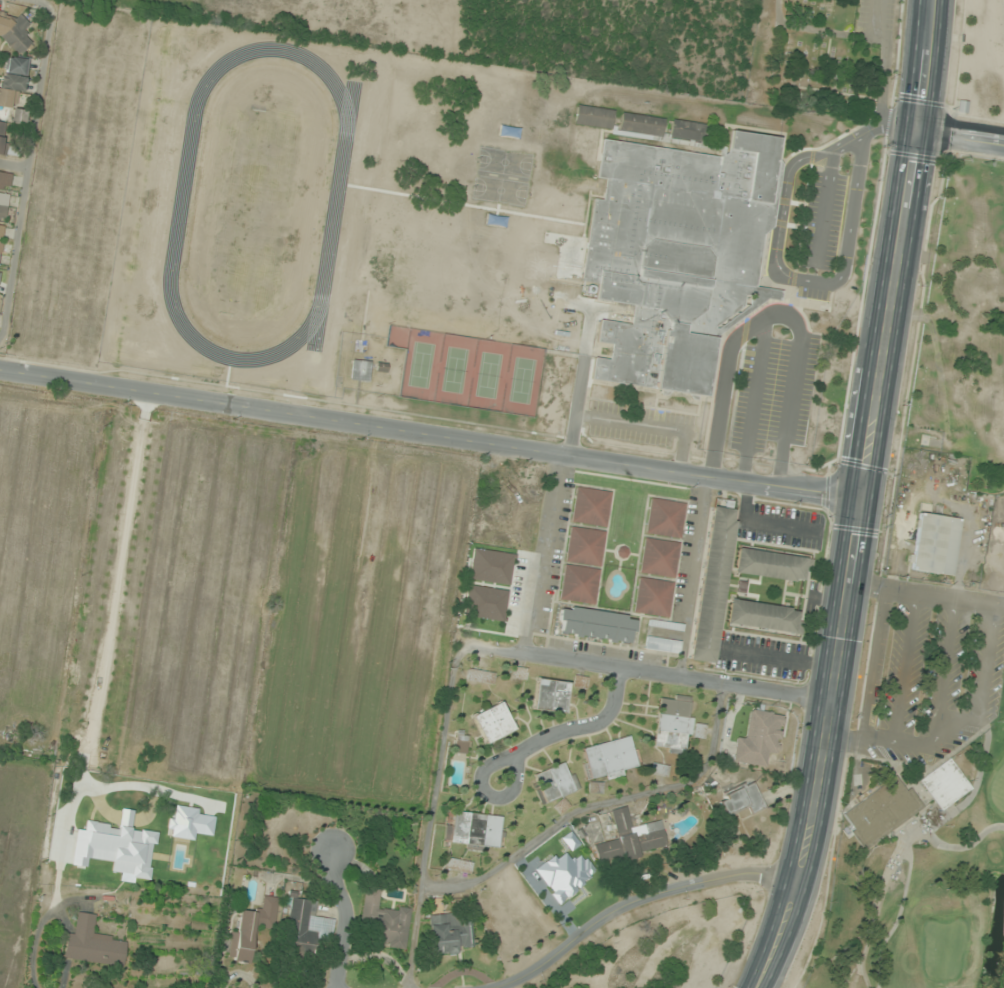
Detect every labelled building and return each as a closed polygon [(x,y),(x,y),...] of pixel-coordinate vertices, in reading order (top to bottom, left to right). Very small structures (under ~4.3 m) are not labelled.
[(26,42),(29,16),(0,12),(0,39),(26,42)] [(11,108),(9,123),(23,125),(25,111),(18,110),(25,59),(4,56),(0,87),(0,107),(11,108)] [(611,130),(614,111),(577,105),(574,123),(611,130)] [(664,119),(621,113),(618,134),(661,140),(664,119)] [(669,138),(703,142),(705,124),(671,120),(669,138)] [(19,145),(3,144),(5,123),(0,122),(0,155),(18,157),(19,145)] [(601,140),(596,178),(602,179),(604,182),(602,197),(592,202),(581,283),(596,285),(594,300),(631,305),(633,308),(630,325),(600,320),(597,342),(611,344),(608,360),(594,358),(591,380),(705,396),(714,336),(754,314),(755,312),(780,298),(781,291),(755,288),(756,279),(764,275),(783,138),(730,131),(727,152),(719,156),(601,140)] [(0,172),(0,257),(10,173),(0,172)] [(370,362),(352,359),(349,380),(368,382),(370,362)] [(570,523),(606,528),(611,492),(575,487),(570,523)] [(644,534),(680,539),(685,503),(649,498),(644,534)] [(950,577),(958,519),(916,513),(908,570),(950,577)] [(604,531),(568,526),(559,600),(594,605),(604,531)] [(638,573),(673,579),(679,543),(643,537),(638,573)] [(734,573),(802,582),(803,571),(809,572),(811,558),(737,548),(734,573)] [(668,617),(673,582),(637,578),(632,613),(668,617)] [(729,600),(725,624),(795,633),(798,609),(729,600)] [(631,645),(635,616),(559,606),(555,634),(631,645)] [(644,650),(678,654),(680,641),(645,637),(644,650)] [(525,668),(512,668),(511,679),(524,679),(525,668)] [(464,681),(492,683),(493,672),(466,669),(464,681)] [(564,713),(568,682),(535,679),(532,710),(564,713)] [(658,698),(653,746),(685,750),(691,697),(671,695),(671,700),(658,698)] [(469,717),(484,744),(513,729),(499,701),(469,717)] [(731,763),(763,767),(765,755),(776,756),(782,714),(749,709),(745,740),(734,738),(731,763)] [(466,734),(453,734),(453,761),(466,761),(466,734)] [(579,748),(586,781),(622,773),(621,769),(636,766),(629,736),(579,748)] [(917,779),(938,811),(970,790),(949,759),(917,779)] [(577,790),(566,761),(530,774),(541,803),(577,790)] [(665,776),(667,765),(650,763),(649,774),(665,776)] [(101,770),(82,768),(82,774),(101,776),(101,770)] [(838,814),(862,849),(920,811),(897,775),(838,814)] [(747,806),(750,812),(762,807),(752,782),(716,797),(724,816),(747,806)] [(610,810),(616,840),(592,845),(596,864),(665,849),(659,821),(630,827),(626,806),(610,810)] [(498,847),(500,816),(452,812),(451,826),(444,826),(443,842),(464,843),(464,849),(481,851),(481,846),(498,847)] [(380,889),(363,887),(359,924),(373,926),(371,946),(404,949),(409,911),(378,908),(380,889)] [(276,898),(260,896),(258,913),(237,911),(230,961),(249,964),(254,926),(272,929),(276,898)] [(330,940),(333,919),(312,917),(315,900),(290,897),(283,950),(313,954),(315,938),(330,940)] [(123,966),(126,939),(92,936),(95,914),(76,912),(74,933),(65,932),(62,960),(123,966)] [(428,954),(471,953),(470,921),(458,922),(458,913),(427,914),(428,954)]
